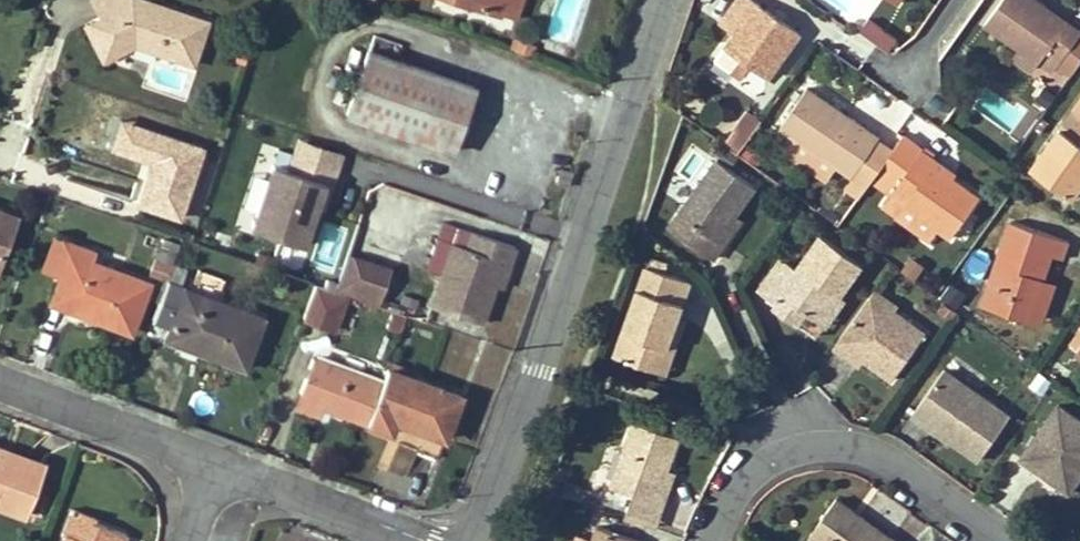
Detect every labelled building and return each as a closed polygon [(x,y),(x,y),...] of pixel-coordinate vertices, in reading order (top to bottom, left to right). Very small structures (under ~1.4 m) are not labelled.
[(89,36),(98,31),(139,11),(142,3),(134,0),(93,0),(101,17),(84,25),(89,36)] [(505,0),(459,0),(501,14),(505,0)] [(770,76),(800,32),(752,0),(737,0),(722,22),(737,32),(726,46),(743,57),(770,76)] [(1079,35),(1079,30),(1068,21),(1065,26),(1044,11),(1048,6),(1039,0),(1002,0),(986,22),(1019,46),(1040,62),(1054,71),(1058,65),(1079,35)] [(136,49),(195,66),(210,24),(142,3),(139,11),(98,31),(103,41),(109,39),(114,49),(128,53),(136,49)] [(1068,21),(1048,6),(1044,11),(1065,26),(1068,21)] [(889,51),(899,37),(868,16),(858,30),(889,51)] [(1058,65),(1072,75),(1079,63),(1079,35),(1058,65)] [(731,74),(743,57),(726,46),(715,62),(731,74)] [(1010,60),(1031,74),(1040,62),(1019,46),(1010,60)] [(369,51),(347,115),(453,151),(475,87),(369,51)] [(873,178),(894,148),(879,138),(880,136),(808,88),(781,128),(867,186),(873,178)] [(1079,186),(1079,101),(1061,128),(1032,169),(1072,197),(1079,186)] [(722,144),(755,164),(776,131),(743,110),(722,144)] [(935,165),(938,160),(902,136),(894,148),(873,178),(893,192),(890,196),(951,239),(980,197),(955,179),(935,165)] [(296,244),(308,206),(316,181),(324,184),(329,168),(286,154),(281,168),(267,163),(246,227),(296,244)] [(716,158),(667,223),(713,259),(724,245),(717,239),(735,215),(755,188),(716,158)] [(955,179),(958,174),(938,160),(935,165),(955,179)] [(569,184),(573,173),(562,169),(558,181),(569,184)] [(308,206),(316,209),(324,184),(316,181),(308,206)] [(0,210),(0,260),(16,216),(0,210)] [(717,239),(724,245),(742,221),(735,215),(717,239)] [(1043,277),(1051,254),(1064,258),(1070,241),(1012,221),(983,305),(1029,320),(1043,277)] [(495,286),(504,261),(511,263),(516,248),(473,233),(468,246),(455,243),(433,307),(483,323),(495,286)] [(863,264),(822,234),(812,249),(853,278),(863,264)] [(70,308),(130,331),(148,283),(89,261),(93,252),(72,244),(60,277),(79,285),(70,308)] [(760,289),(779,303),(784,296),(807,311),(817,319),(835,292),(841,296),(853,278),(812,249),(799,267),(784,256),(760,289)] [(162,280),(170,262),(156,256),(149,274),(162,280)] [(511,263),(504,261),(495,286),(503,288),(511,263)] [(648,261),(646,268),(665,275),(667,269),(648,261)] [(172,262),(167,278),(179,283),(186,268),(172,262)] [(646,268),(644,268),(612,357),(649,370),(656,350),(664,353),(677,315),(688,284),(665,275),(646,268)] [(50,300),(70,308),(79,285),(60,277),(50,300)] [(1044,326),(1059,282),(1043,277),(1029,320),(1044,326)] [(165,281),(152,318),(172,325),(169,334),(196,344),(195,347),(245,366),(262,317),(165,281)] [(314,285),(303,316),(333,328),(345,297),(314,285)] [(844,299),(841,296),(835,292),(817,319),(826,324),(844,299)] [(872,295),(835,347),(851,358),(855,351),(867,360),(894,379),(927,333),(872,295)] [(798,324),(807,311),(784,296),(779,303),(776,308),(798,324)] [(664,353),(656,350),(649,370),(665,376),(686,319),(677,315),(664,353)] [(1070,343),(1079,349),(1079,347),(1079,329),(1070,343)] [(855,351),(851,358),(863,366),(867,360),(855,351)] [(382,383),(314,358),(299,396),(331,408),(367,421),(382,383)] [(416,449),(437,457),(445,435),(461,393),(388,366),(382,383),(367,421),(391,430),(395,418),(423,428),(416,449)] [(944,367),(908,417),(925,428),(930,422),(948,436),(977,457),(1008,413),(944,367)] [(331,408),(299,396),(296,404),(329,416),(331,408)] [(1058,404),(1020,457),(1035,467),(1040,459),(1049,465),(1043,473),(1068,491),(1079,475),(1079,419),(1058,404)] [(930,422),(925,428),(943,442),(948,436),(930,422)] [(655,522),(662,504),(654,501),(665,471),(676,438),(634,423),(611,488),(633,497),(628,513),(655,522)] [(26,515),(45,465),(26,459),(24,462),(4,454),(5,451),(0,450),(0,506),(26,515)] [(1049,465),(1040,459),(1035,467),(1043,473),(1049,465)] [(665,471),(654,501),(662,504),(673,474),(665,471)] [(859,512),(854,518),(848,513),(852,508),(832,494),(806,532),(819,540),(900,540),(859,512)] [(63,532),(67,534),(86,540),(92,522),(94,517),(72,508),(63,532)] [(859,512),(852,508),(848,513),(854,518),(859,512)] [(127,533),(92,522),(86,540),(67,534),(65,540),(124,540),(127,533)] [(600,528),(595,540),(635,540),(600,528)]
